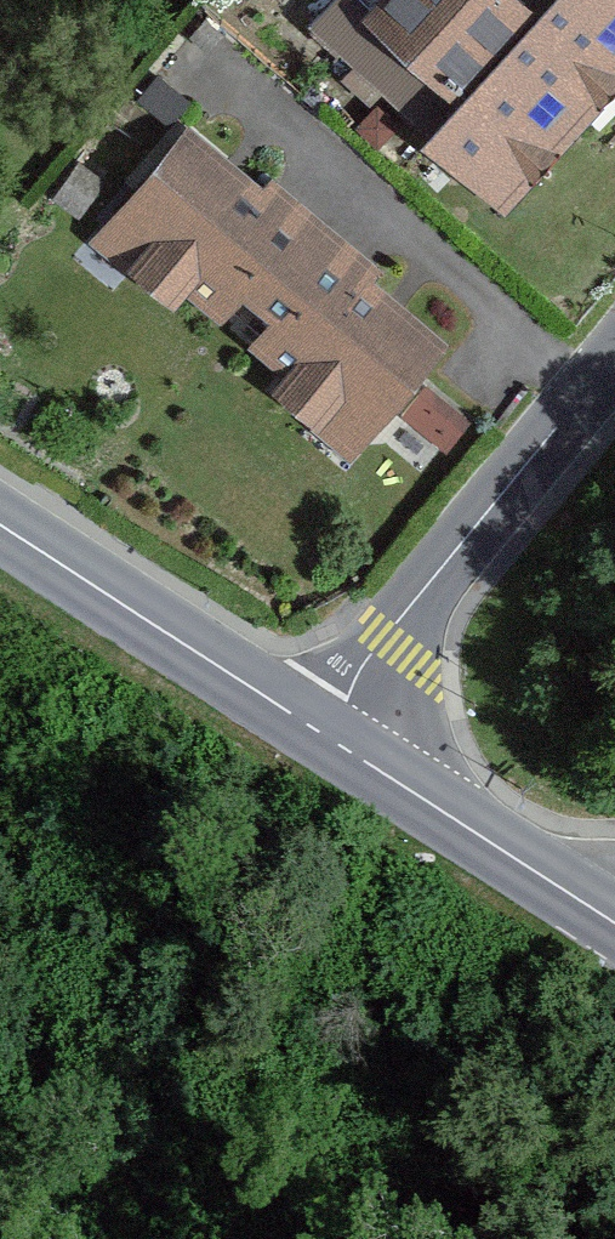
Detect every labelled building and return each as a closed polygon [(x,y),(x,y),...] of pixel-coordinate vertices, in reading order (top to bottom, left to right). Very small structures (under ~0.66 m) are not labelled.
[(498,211),(609,92),(614,86),(614,0),(565,0),(556,10),(545,0),(330,0),(303,30),(498,211)] [(190,127),(92,248),(130,278),(133,274),(177,308),(189,293),(226,323),(247,297),(259,307),(327,223),(271,178),(265,187),(237,165),(190,127)] [(311,435),(354,470),(454,349),(395,300),(379,287),(390,274),(327,223),(259,307),(273,317),(247,349),(283,378),(272,391),(319,429),(311,435)]
